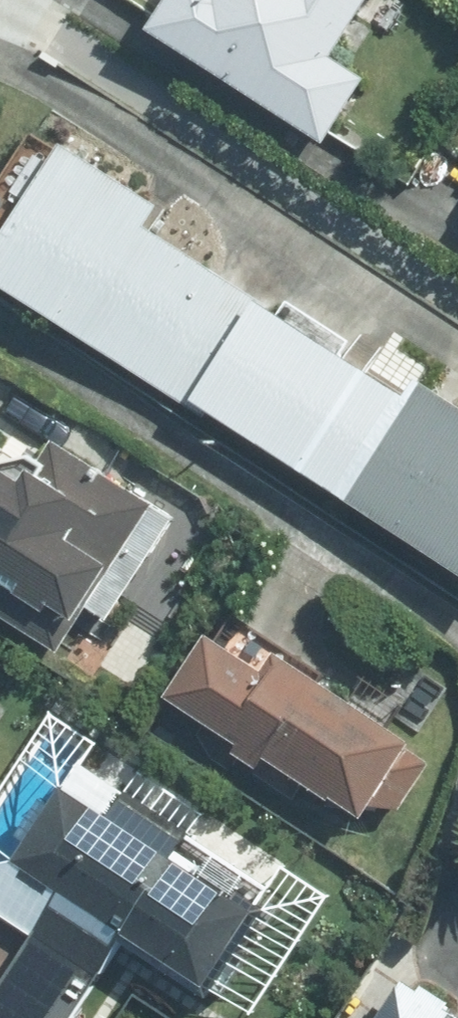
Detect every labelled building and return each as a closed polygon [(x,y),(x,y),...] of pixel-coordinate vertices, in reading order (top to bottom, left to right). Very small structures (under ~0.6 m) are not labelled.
[(141,36),(328,153),(371,85),(334,62),(374,0),(164,0),(141,36)] [(250,302),(139,231),(152,211),(53,148),(0,229),(0,291),(183,409),(250,302)] [(250,302),(183,409),(339,509),(404,402),(250,302)] [(339,509),(457,586),(457,414),(414,386),(404,402),(339,509)] [(0,474),(0,613),(64,660),(163,524),(53,444),(20,488),(0,474)] [(426,758),(223,639),(174,721),(377,841),(426,758)] [(264,915),(59,779),(2,865),(47,895),(22,933),(94,981),(118,944),(206,1003),(264,915)] [(411,977),(384,1017),(457,1017),(457,1008),(411,977)]
